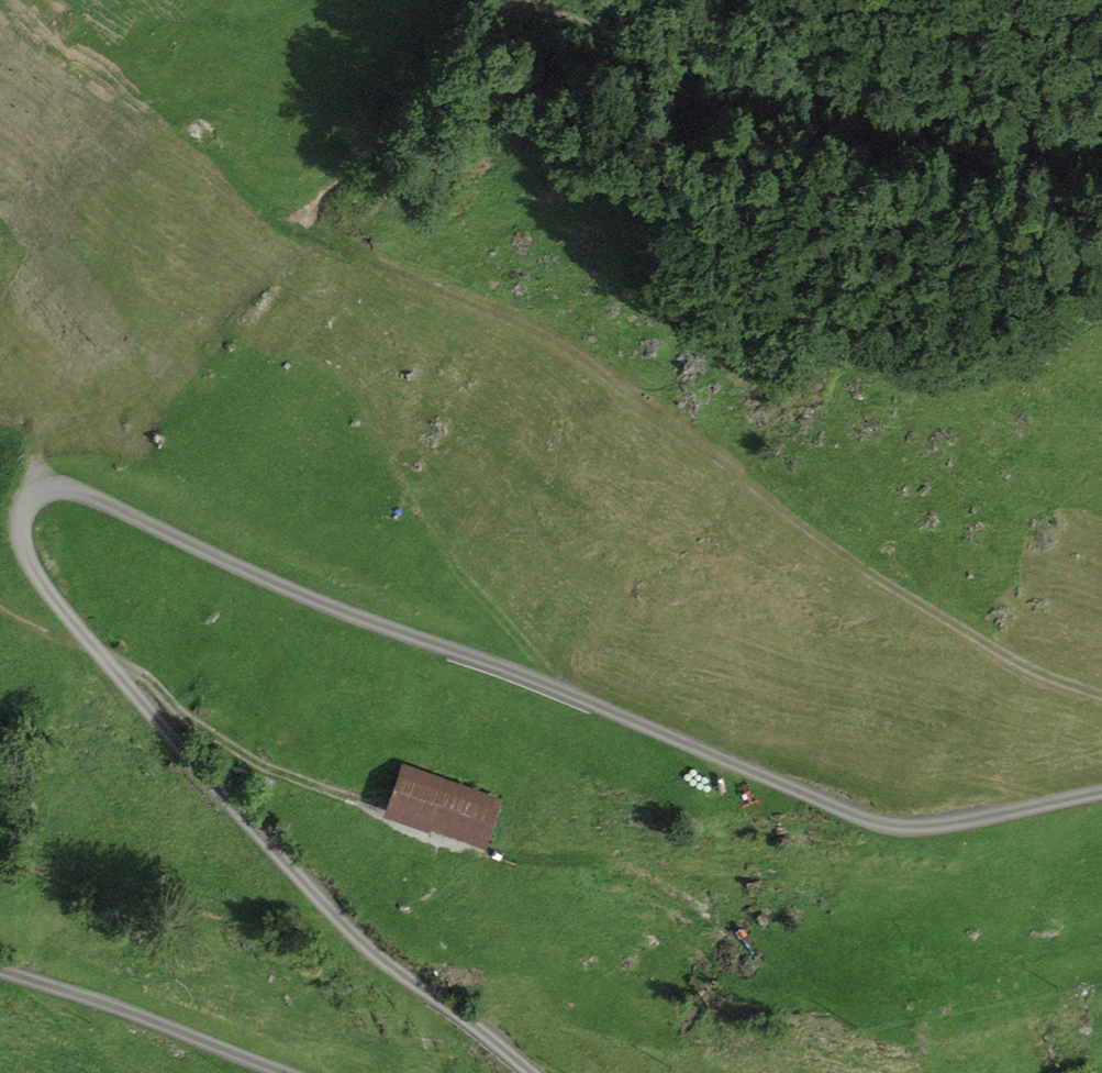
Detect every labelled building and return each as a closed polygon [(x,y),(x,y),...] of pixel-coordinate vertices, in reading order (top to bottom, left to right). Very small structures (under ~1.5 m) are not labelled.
[(496,804),(391,762),(369,818),(474,860),(496,804)]
